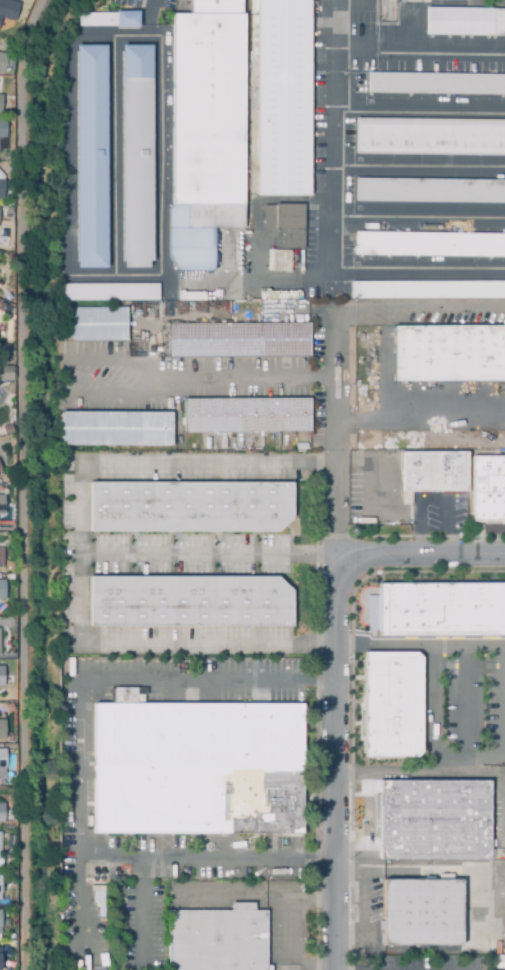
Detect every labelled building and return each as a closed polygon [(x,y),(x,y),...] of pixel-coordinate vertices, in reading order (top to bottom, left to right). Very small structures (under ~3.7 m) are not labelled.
[(1,18),(0,23),(0,0),(7,0),(21,4),(16,22),(1,18)] [(190,14),(190,0),(242,0),(242,14),(245,14),(245,64),(258,64),(258,0),(311,0),(311,196),(257,196),(258,102),(244,102),(244,229),(213,229),(213,270),(178,270),(168,258),(168,209),(172,205),(173,14),(190,14)] [(427,9),(504,9),(504,35),(427,35),(427,9)] [(137,11),(137,26),(115,26),(115,25),(78,25),(78,13),(115,12),(115,11),(137,11)] [(75,45),(105,44),(105,267),(75,267),(75,45)] [(121,44),(150,44),(150,260),(149,260),(149,266),(124,266),(124,260),(121,260),(121,44)] [(4,73),(0,72),(0,53),(8,54),(4,73)] [(370,72),(504,74),(504,95),(369,93),(370,72)] [(357,119),(504,121),(504,155),(357,153),(357,119)] [(355,179),(504,181),(504,204),(355,202),(355,179)] [(305,250),(275,250),(275,231),(263,230),(263,206),(305,206),(305,250)] [(356,233),(504,235),(504,257),(356,255),(356,233)] [(352,283),(504,281),(504,299),(352,300),(352,283)] [(61,300),(60,284),(157,284),(157,300),(61,300)] [(63,342),(63,309),(127,307),(127,341),(63,342)] [(311,356),(169,357),(168,324),(310,323),(311,356)] [(394,327),(504,326),(504,381),(395,382),(394,327)] [(14,381),(0,381),(0,367),(14,366),(14,381)] [(310,432),(185,432),(184,399),(310,398),(310,432)] [(172,446),(61,445),(61,412),(172,412),(172,446)] [(5,435),(3,427),(12,424),(14,432),(5,435)] [(467,491),(402,491),(402,452),(467,452),(467,491)] [(473,456),(504,456),(504,521),(473,521),(473,456)] [(278,532),(89,532),(91,482),(292,483),(293,518),(278,532)] [(292,626),(90,626),(90,577),(278,577),(292,591),(292,626)] [(378,583),(504,583),(504,636),(377,635),(378,583)] [(417,757),(364,757),(365,653),(417,653),(422,658),(422,753),(417,757)] [(94,782),(94,704),(113,704),(113,688),(136,688),(136,695),(144,695),(144,704),(303,704),(303,780),(303,833),(94,833),(94,782)] [(490,859),(381,859),(381,781),(490,781),(490,859)] [(462,945),(384,945),(384,880),(462,880),(462,945)] [(104,884),(104,908),(90,907),(91,884),(104,884)] [(272,965),(272,969),(169,969),(169,910),(231,911),(231,903),(255,903),(255,911),(267,911),(267,965),(272,965)] [(489,934),(466,934),(466,909),(489,909),(489,934)] [(497,954),(504,954),(504,968),(497,968),(497,954)]
